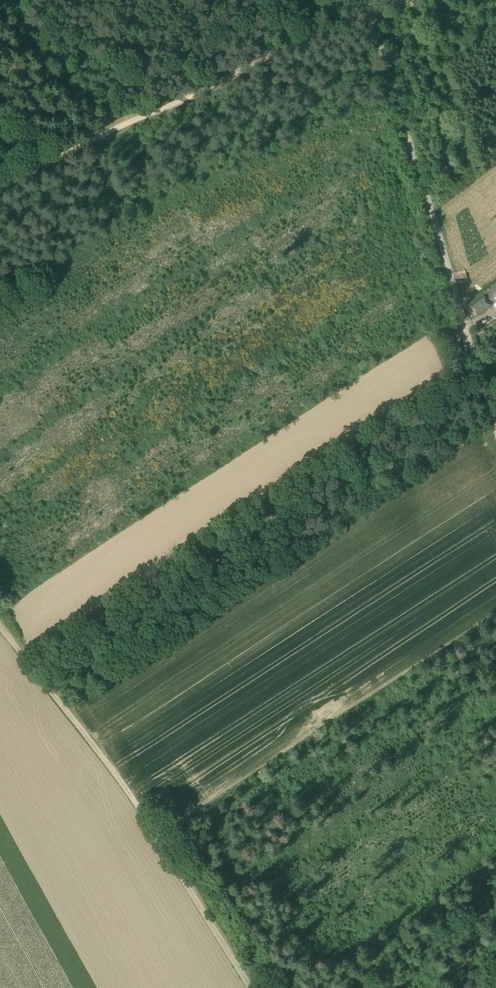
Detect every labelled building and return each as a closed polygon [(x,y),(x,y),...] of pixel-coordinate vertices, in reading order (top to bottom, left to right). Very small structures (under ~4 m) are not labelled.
[(470,305),(478,316),(492,305),(491,305),(495,302),(495,286),(484,295),(470,305)]
